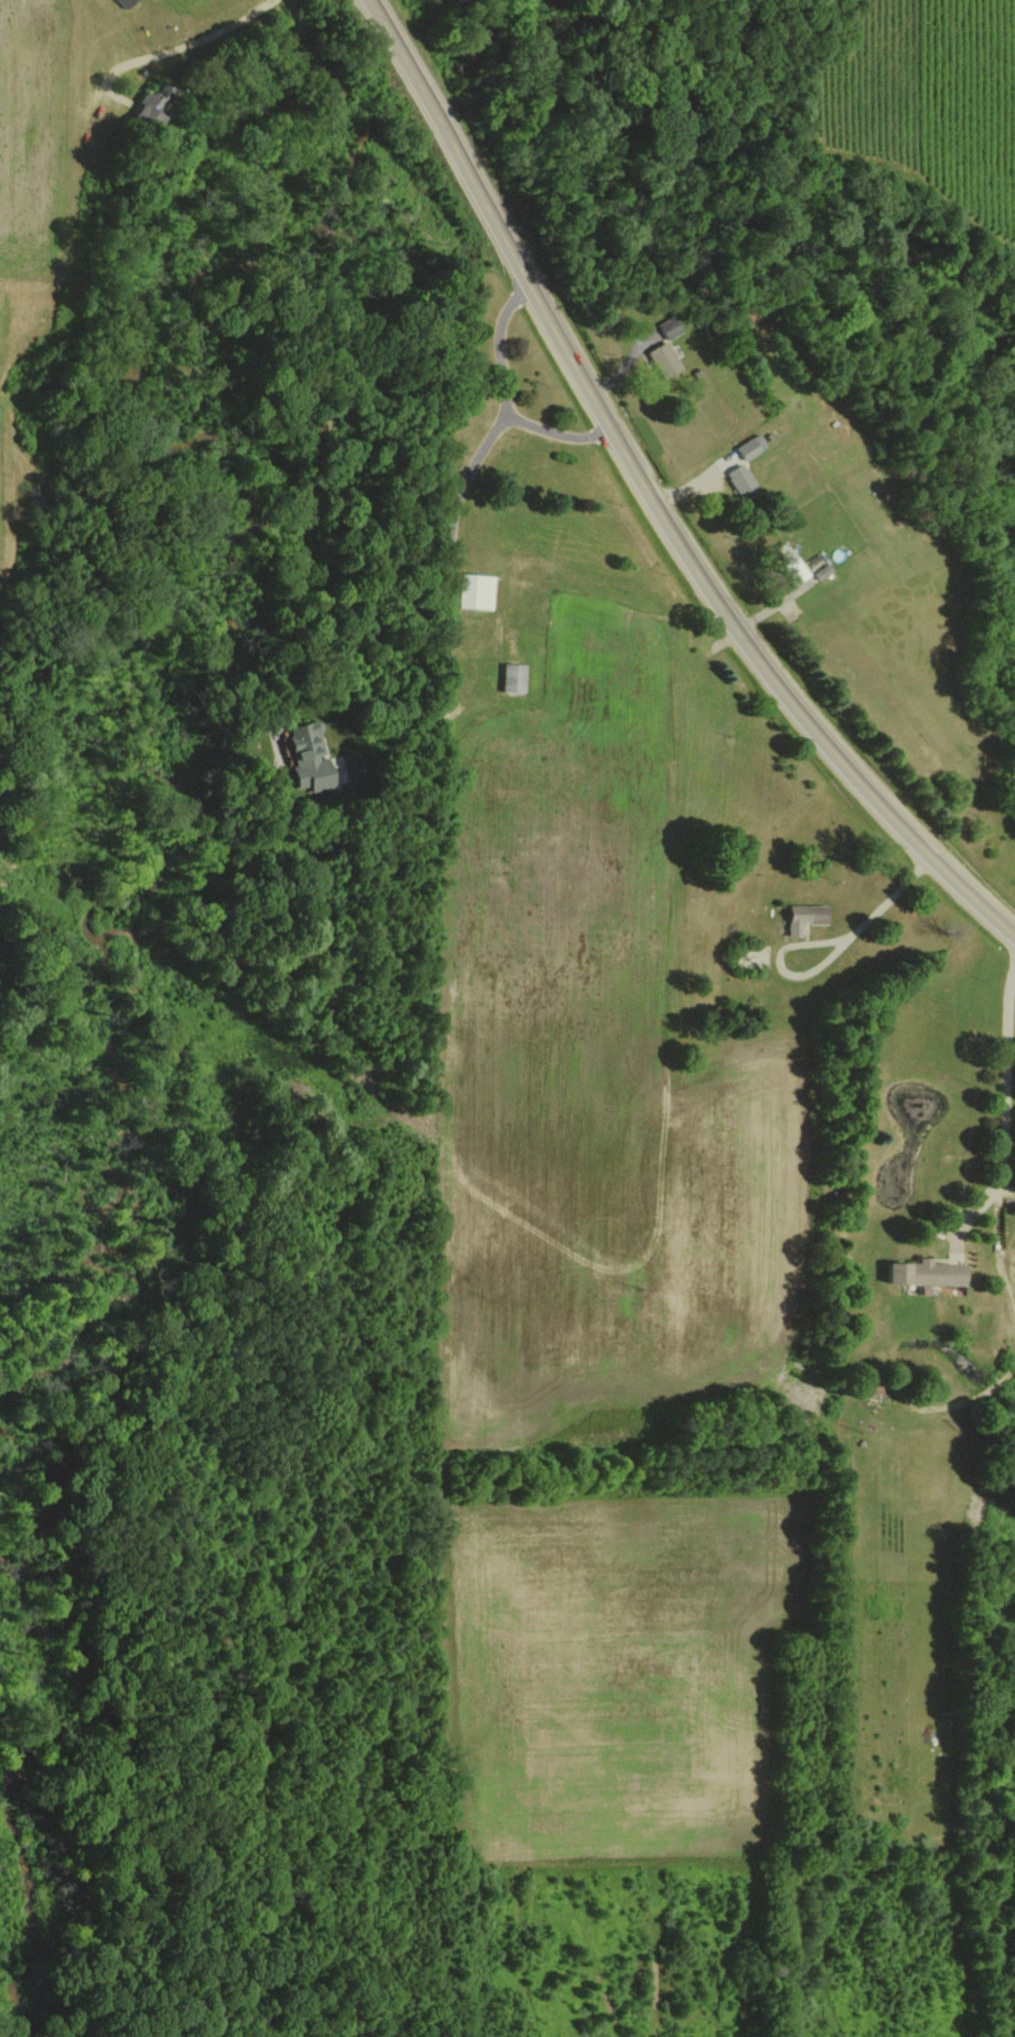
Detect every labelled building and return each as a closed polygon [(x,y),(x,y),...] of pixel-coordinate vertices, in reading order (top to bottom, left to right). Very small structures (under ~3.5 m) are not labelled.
[(128,9),(137,0),(118,0),(128,9)] [(184,93),(166,80),(156,94),(151,91),(134,114),(157,131),(184,93)] [(665,338),(682,332),(675,314),(658,321),(665,338)] [(649,351),(663,379),(683,369),(668,341),(649,351)] [(768,447),(760,433),(737,446),(745,460),(768,447)] [(727,472),(740,495),(749,490),(750,492),(759,488),(745,462),(727,472)] [(803,582),(813,574),(786,541),(776,550),(803,582)] [(814,571),(820,579),(833,570),(828,562),(814,571)] [(460,608),(494,609),(496,576),(462,574),(460,608)] [(527,692),(528,664),(506,664),(505,691),(527,692)] [(347,782),(342,762),(331,765),(329,755),(326,756),(318,722),(288,729),(297,765),(293,766),(299,788),(309,785),(311,791),(347,782)] [(821,905),(783,905),(783,937),(797,937),(797,923),(821,923),(821,905)] [(878,1261),(877,1282),(914,1283),(913,1293),(927,1294),(928,1284),(960,1285),(960,1264),(928,1263),(928,1257),(914,1257),(914,1262),(878,1261)]
